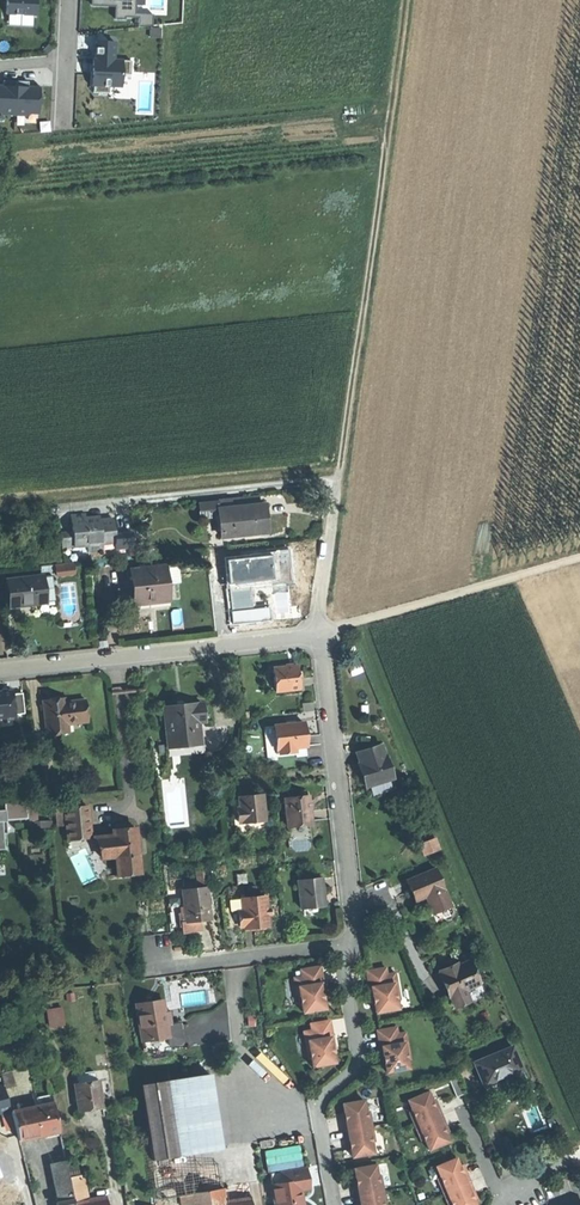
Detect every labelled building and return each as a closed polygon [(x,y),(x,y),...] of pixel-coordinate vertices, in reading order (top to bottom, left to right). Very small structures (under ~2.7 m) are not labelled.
[(6,14),(35,16),(36,0),(6,0),(6,14)] [(92,5),(116,6),(115,19),(125,20),(125,18),(135,18),(136,5),(134,5),(135,0),(92,0),(92,5)] [(138,15),(138,27),(152,26),(153,15),(151,14),(151,15),(138,15)] [(115,42),(96,42),(95,60),(95,72),(92,72),(91,72),(90,86),(93,86),(93,93),(109,93),(109,87),(121,87),(122,74),(131,75),(131,61),(114,60),(115,42)] [(1,112),(1,114),(27,115),(28,113),(38,114),(40,86),(32,86),(32,88),(28,88),(28,86),(28,82),(3,81),(3,84),(3,87),(0,87),(0,112),(1,112)] [(140,82),(139,111),(150,111),(151,82),(140,82)] [(259,497),(249,498),(250,507),(260,505),(259,497)] [(249,498),(219,501),(220,510),(250,507),(249,498)] [(218,510),(220,510),(219,501),(199,503),(201,519),(211,518),(210,511),(218,510)] [(222,538),(268,533),(266,519),(265,505),(260,505),(250,507),(220,510),(218,510),(222,538)] [(71,516),(73,532),(74,547),(88,546),(85,518),(85,514),(71,516)] [(93,518),(85,518),(88,546),(88,551),(103,550),(102,544),(100,521),(99,517),(93,518)] [(113,519),(100,521),(102,544),(116,543),(115,535),(113,519)] [(74,547),(73,532),(60,533),(62,549),(74,547)] [(131,534),(115,535),(116,543),(116,549),(133,547),(131,534)] [(56,575),(75,574),(73,562),(55,564),(56,575)] [(164,567),(166,585),(178,583),(176,566),(164,567)] [(164,567),(134,571),(133,571),(137,606),(150,604),(150,600),(158,599),(168,598),(166,585),(164,567)] [(41,577),(44,602),(56,601),(53,575),(41,577)] [(29,605),(44,603),(44,602),(41,577),(10,580),(13,607),(29,605)] [(301,689),(299,666),(287,667),(276,668),(277,691),(301,689)] [(16,716),(16,715),(25,714),(23,693),(13,694),(13,690),(2,692),(0,692),(0,717),(16,716)] [(52,699),(52,704),(40,705),(43,731),(56,729),(55,726),(65,725),(86,723),(83,700),(63,703),(62,698),(56,699),(52,699)] [(201,755),(197,722),(203,721),(202,704),(180,707),(163,709),(167,747),(164,747),(166,759),(201,755)] [(306,737),(305,724),(275,727),(278,752),(280,751),(281,755),(296,753),(296,750),(307,749),(306,737)] [(55,726),(56,729),(43,731),(44,736),(66,734),(65,725),(55,726)] [(308,758),(307,749),(296,750),(296,753),(281,755),(280,751),(278,752),(275,727),(265,728),(268,759),(297,756),(297,759),(308,758)] [(386,754),(382,744),(358,753),(361,762),(358,763),(362,775),(367,788),(396,778),(388,754),(386,754)] [(46,776),(44,767),(35,769),(38,786),(47,784),(49,793),(58,791),(54,774),(46,776)] [(223,796),(236,795),(234,782),(221,784),(223,796)] [(241,824),(266,822),(263,795),(251,796),(238,797),(240,810),(237,810),(238,822),(241,822),(241,824)] [(37,821),(35,798),(4,801),(5,810),(0,810),(0,833),(3,833),(8,833),(7,820),(29,818),(29,822),(37,821)] [(310,812),(309,798),(284,800),(287,828),(311,826),(310,812)] [(87,805),(64,807),(67,830),(79,828),(80,838),(91,837),(87,805)] [(116,856),(118,876),(131,874),(140,873),(135,827),(126,828),(113,830),(113,835),(95,837),(102,858),(116,856)] [(79,828),(67,830),(68,840),(80,838),(79,828)] [(424,854),(441,849),(437,836),(420,841),(424,854)] [(450,906),(435,869),(406,881),(411,891),(415,902),(425,897),(432,914),(450,906)] [(301,909),(325,906),(323,891),(321,878),(298,881),(301,909)] [(181,925),(182,934),(200,932),(199,923),(204,922),(211,922),(207,888),(181,891),(185,925),(181,925)] [(242,910),(238,911),(240,927),(244,926),(244,928),(255,927),(269,926),(265,896),(241,899),(242,910)] [(231,911),(238,911),(242,910),(241,899),(230,900),(231,911)] [(454,913),(450,906),(432,914),(435,921),(454,913)] [(468,962),(456,967),(441,974),(439,974),(444,985),(448,996),(450,996),(463,990),(477,984),(468,962)] [(441,974),(456,967),(455,965),(440,971),(441,974)] [(302,977),(294,978),(297,996),(300,996),(302,1005),(303,1013),(325,1009),(324,1000),(321,984),(323,984),(320,967),(301,970),(302,977)] [(385,968),(366,972),(369,988),(371,988),(374,1004),(376,1013),(398,1009),(397,1001),(395,992),(398,991),(395,973),(387,975),(385,968)] [(463,990),(450,996),(455,1008),(468,1003),(463,990)] [(152,1002),(136,1004),(142,1040),(169,1036),(167,1024),(163,1000),(152,1002)] [(46,1011),(49,1027),(61,1025),(58,1009),(46,1011)] [(312,1031),(303,1032),(307,1050),(309,1049),(311,1058),(313,1067),(335,1063),(333,1054),(330,1038),(332,1038),(330,1021),(310,1024),(312,1031)] [(180,1022),(167,1024),(169,1036),(170,1045),(183,1043),(180,1022)] [(380,1048),(382,1048),(385,1063),(386,1073),(409,1069),(407,1060),(405,1051),(408,1051),(405,1033),(397,1034),(396,1028),(377,1031),(380,1048)] [(522,1071),(512,1047),(474,1063),(484,1087),(499,1081),(511,1076),(522,1071)] [(525,1080),(522,1071),(511,1076),(515,1085),(517,1086),(524,1083),(525,1080)] [(14,1087),(11,1072),(1,1075),(5,1089),(14,1087)] [(166,1083),(177,1154),(200,1151),(223,1148),(210,1077),(166,1083)] [(456,1098),(464,1094),(458,1078),(450,1081),(456,1098)] [(101,1109),(97,1081),(73,1085),(78,1112),(89,1111),(101,1109)] [(177,1154),(166,1083),(141,1087),(151,1158),(177,1154)] [(415,1127),(441,1116),(438,1108),(435,1109),(431,1101),(428,1092),(408,1101),(412,1111),(410,1113),(415,1127)] [(39,1105),(54,1102),(52,1093),(37,1097),(39,1105)] [(344,1132),(372,1127),(369,1112),(366,1112),(364,1101),(343,1104),(344,1114),(346,1122),(342,1123),(344,1132)] [(60,1131),(54,1102),(39,1105),(12,1111),(18,1137),(18,1140),(40,1135),(60,1131)] [(445,1124),(441,1116),(415,1127),(421,1141),(424,1140),(429,1150),(449,1142),(445,1133),(442,1125),(445,1124)] [(374,1142),(372,1127),(344,1132),(345,1140),(349,1140),(350,1148),(352,1158),(373,1154),(371,1142),(374,1142)] [(202,1166),(200,1151),(177,1154),(151,1158),(157,1199),(179,1196),(205,1192),(207,1191),(208,1191),(223,1189),(223,1188),(220,1163),(203,1165),(202,1166)] [(443,1193),(469,1182),(466,1174),(463,1175),(459,1167),(456,1159),(436,1167),(440,1178),(437,1179),(443,1193)] [(59,1202),(74,1200),(71,1182),(67,1161),(52,1163),(59,1202)] [(14,1193),(32,1188),(26,1169),(25,1163),(7,1167),(14,1193)] [(355,1197),(383,1192),(380,1176),(377,1177),(375,1165),(354,1169),(356,1178),(357,1187),(354,1188),(355,1197)] [(32,1188),(32,1191),(43,1188),(37,1166),(34,1167),(26,1169),(32,1188)] [(271,1174),(276,1204),(303,1204),(302,1201),(299,1202),(298,1197),(297,1192),(310,1190),(306,1168),(271,1174)] [(74,1202),(86,1200),(83,1180),(71,1182),(74,1200),(74,1202)] [(223,1189),(225,1201),(251,1197),(249,1182),(228,1186),(228,1187),(223,1188),(223,1189)] [(469,1182),(443,1193),(448,1204),(475,1204),(473,1200),(469,1191),(473,1190),(469,1182)] [(32,1188),(14,1193),(18,1204),(36,1204),(32,1191),(32,1188)] [(225,1201),(223,1189),(208,1191),(210,1203),(225,1201)] [(205,1192),(179,1196),(181,1204),(209,1204),(207,1191),(205,1192)] [(383,1192),(355,1197),(357,1204),(360,1204),(385,1204),(383,1192)] [(74,1202),(74,1204),(108,1204),(106,1197),(86,1200),(74,1202)] [(251,1197),(225,1201),(210,1203),(210,1204),(253,1204),(251,1197)]
